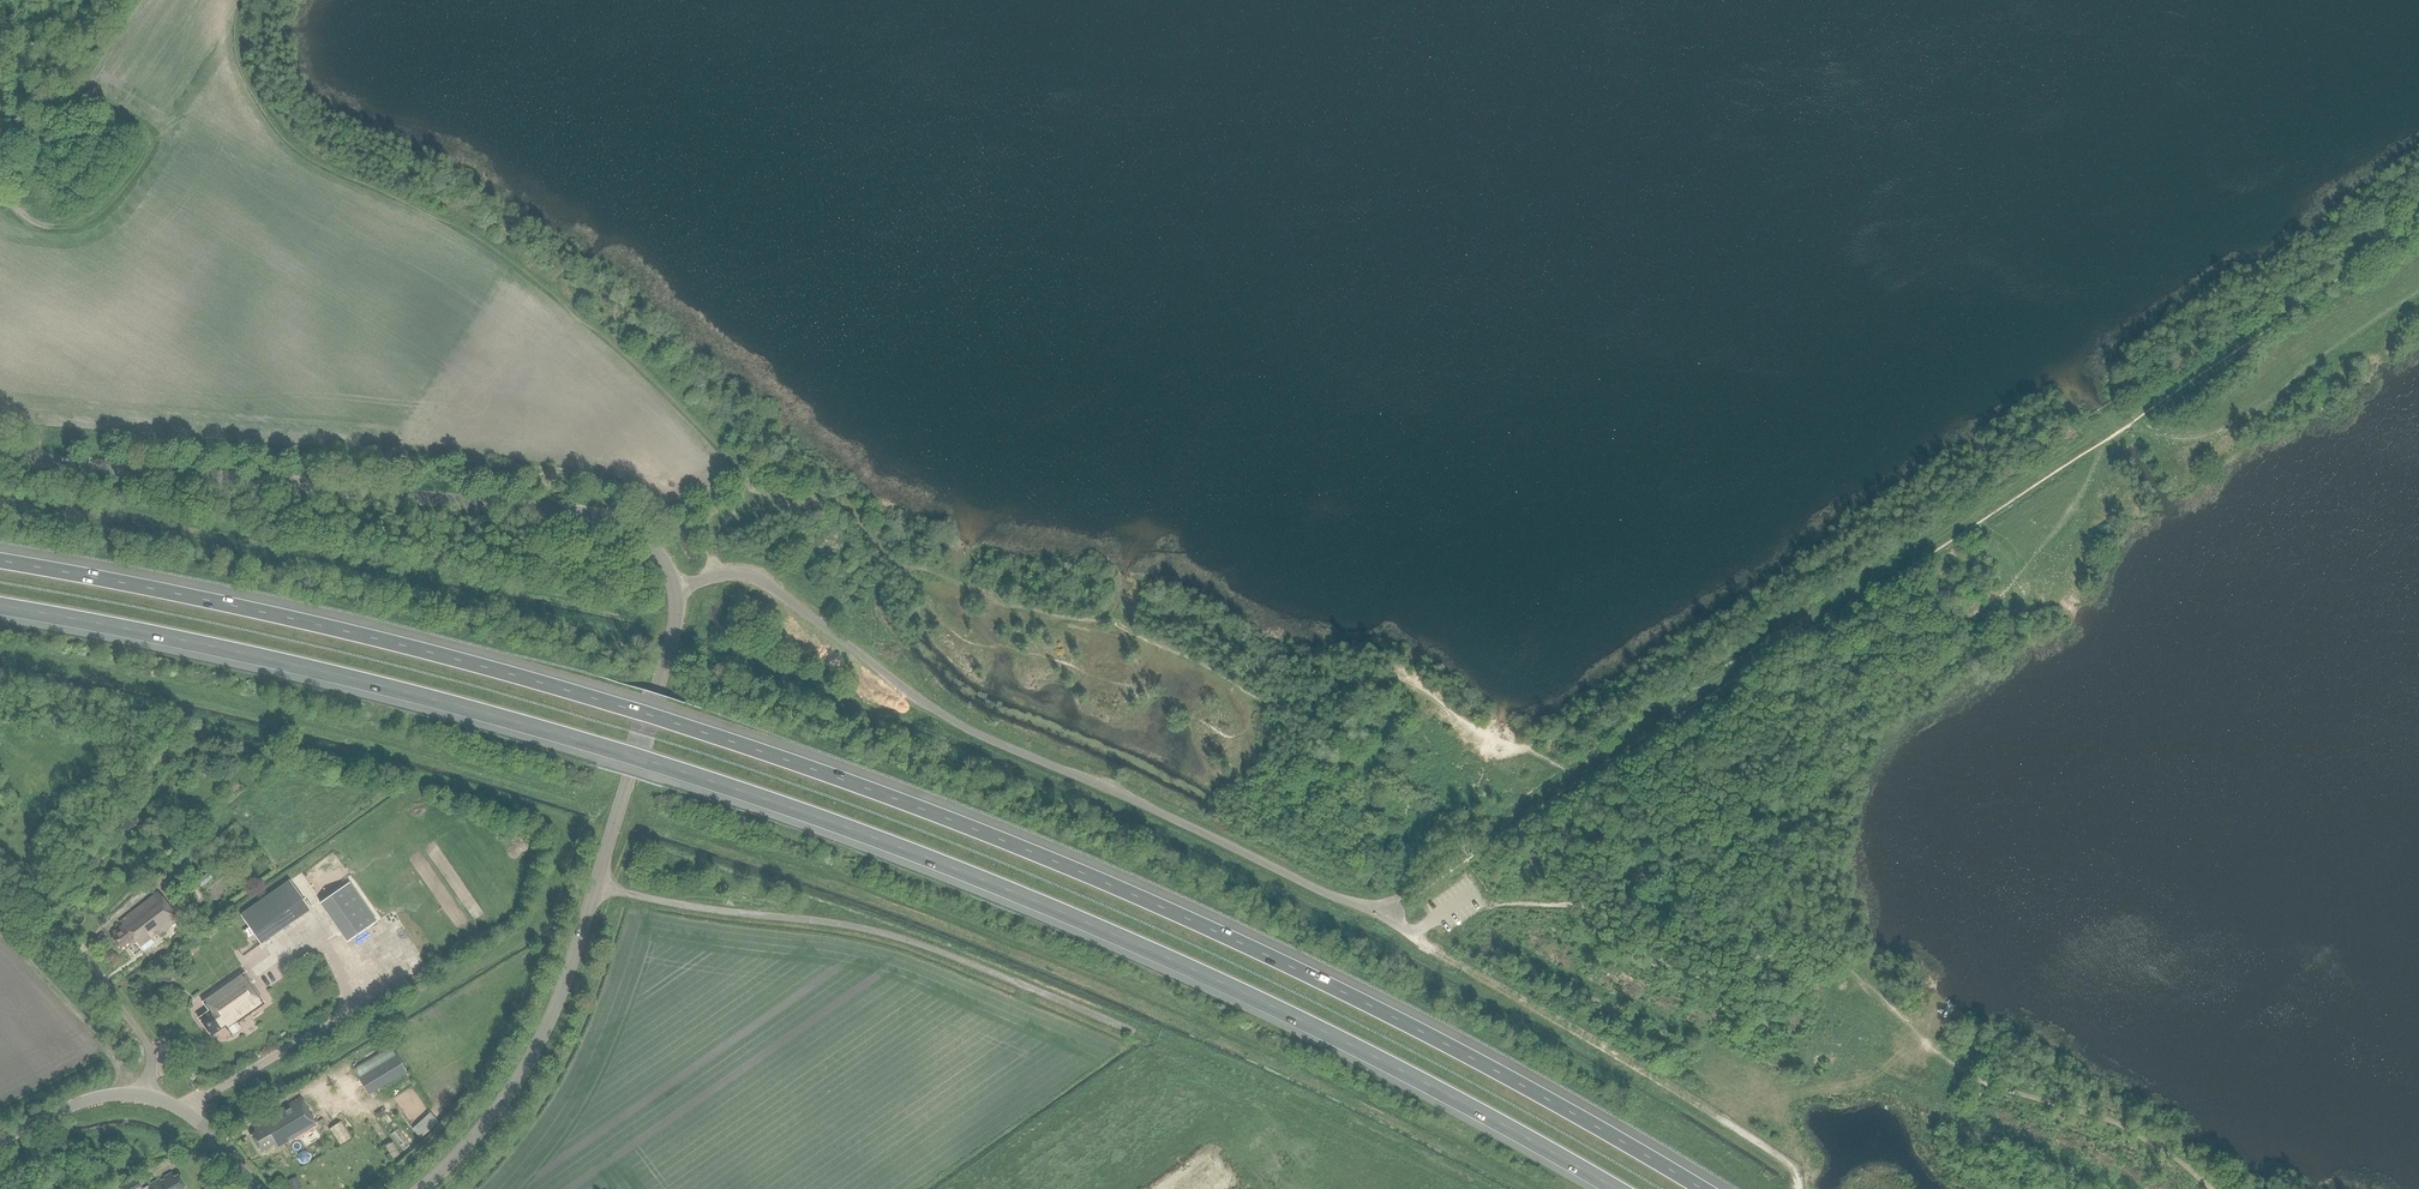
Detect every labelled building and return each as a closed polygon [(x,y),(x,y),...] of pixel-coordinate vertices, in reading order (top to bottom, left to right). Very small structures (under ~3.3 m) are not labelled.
[(223,849),(216,840),(212,844),(219,852),(223,849)] [(208,873),(196,882),(200,887),(212,878),(208,873)] [(249,938),(255,935),(261,943),(309,909),(288,879),(240,913),(249,927),(244,931),(249,938)] [(382,922),(357,881),(326,900),(352,941),(382,922)] [(111,938),(120,949),(131,941),(133,943),(136,942),(140,947),(151,939),(152,941),(180,920),(158,892),(120,921),(122,925),(112,933),(114,935),(111,938)] [(237,1023),(264,1004),(242,971),(201,1000),(209,1011),(199,1019),(211,1036),(225,1027),(227,1030),(229,1029),(233,1034),(241,1029),(237,1023)] [(171,978),(160,973),(156,982),(168,987),(171,978)] [(357,1054),(331,1063),(335,1073),(360,1064),(357,1054)] [(368,1095),(406,1072),(396,1055),(358,1078),(368,1095)] [(286,1143),(286,1144),(317,1126),(301,1097),(253,1126),(256,1131),(250,1135),(260,1152),(274,1144),(276,1148),(286,1143)] [(148,1185),(151,1188),(185,1188),(187,1188),(179,1174),(174,1177),(171,1172),(163,1177),(165,1179),(161,1181),(160,1178),(148,1185)] [(138,1180),(121,1188),(144,1188),(138,1180)] [(297,1181),(289,1184),(291,1188),(299,1188),(301,1188),(297,1181)]
